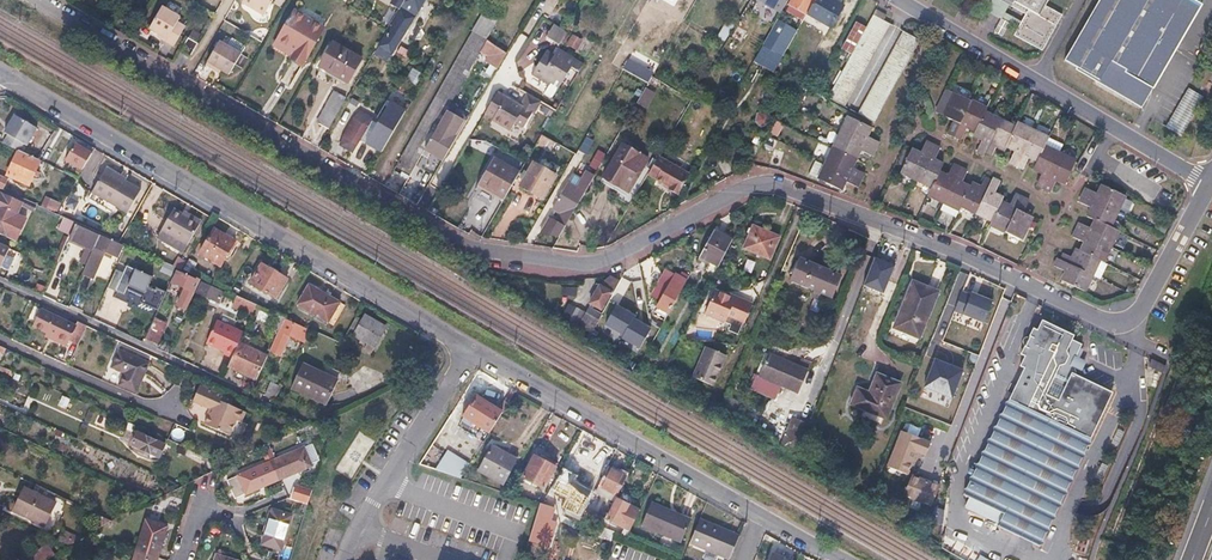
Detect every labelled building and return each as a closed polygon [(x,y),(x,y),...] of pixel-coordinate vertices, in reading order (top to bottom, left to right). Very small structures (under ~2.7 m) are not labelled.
[(243,1),(264,13),(272,0),(243,0),(243,1)] [(389,4),(398,9),(404,0),(392,0),(389,4)] [(765,5),(772,10),(778,0),(768,0),(765,5)] [(772,10),(780,14),(788,0),(778,0),(772,10)] [(789,4),(806,14),(814,0),(792,0),(789,4)] [(832,0),(814,0),(806,14),(830,27),(842,6),(832,0)] [(999,0),(990,0),(984,10),(999,19),(1007,4),(999,0)] [(1007,4),(1024,14),(1012,35),(1039,50),(1059,14),(1041,4),(1043,0),(999,0),(1007,4)] [(1182,0),(1100,0),(1063,63),(1098,83),(1097,85),(1134,107),(1147,86),(1149,87),(1195,8),(1182,0)] [(407,6),(403,3),(389,27),(390,27),(378,47),(391,54),(412,17),(403,12),(407,6)] [(657,10),(650,6),(640,24),(647,28),(657,10)] [(885,17),(874,11),(826,97),(844,107),(889,26),(882,22),(885,17)] [(737,18),(729,13),(717,35),(724,39),(737,18)] [(321,32),(290,15),(273,45),(291,55),(288,60),(301,67),(321,32)] [(171,27),(154,16),(141,38),(159,48),(157,51),(165,56),(177,36),(169,31),(171,27)] [(785,24),(777,19),(768,34),(775,37),(779,30),(781,31),(785,24)] [(566,32),(553,25),(546,38),(559,46),(566,32)] [(486,39),(472,30),(391,169),(406,178),(423,149),(447,108),(480,51),(486,39)] [(920,43),(902,33),(857,115),(874,123),(920,43)] [(576,49),(582,40),(572,34),(566,44),(576,49)] [(198,42),(188,36),(180,49),(190,55),(198,42)] [(506,52),(486,39),(480,51),(487,55),(484,60),(497,68),(506,52)] [(358,63),(330,47),(316,71),(344,87),(358,63)] [(554,55),(546,50),(532,74),(544,81),(546,78),(552,81),(560,86),(572,65),(579,69),(583,62),(558,48),(554,55)] [(213,52),(199,76),(210,82),(212,79),(223,85),(234,64),(213,52)] [(241,68),(234,65),(229,75),(235,78),(241,68)] [(552,81),(550,84),(546,93),(553,97),(560,86),(552,81)] [(1182,136),(1203,94),(1186,86),(1166,128),(1182,136)] [(654,91),(647,87),(638,102),(646,106),(654,91)] [(520,104),(498,91),(485,114),(493,118),(492,121),(511,132),(515,124),(524,129),(532,114),(534,115),(541,102),(526,93),(520,104)] [(329,96),(320,113),(323,115),(315,129),(325,135),(343,104),(329,96)] [(971,103),(955,96),(943,118),(952,122),(947,133),(954,137),(971,103)] [(407,110),(392,101),(368,143),(383,152),(407,110)] [(986,110),(971,103),(954,137),(961,140),(966,129),(975,133),(984,114),(986,110)] [(467,120),(447,108),(423,149),(444,160),(467,120)] [(1000,121),(984,114),(975,133),(973,138),(981,141),(975,152),(983,156),(985,152),(1000,121)] [(36,127),(13,115),(3,133),(7,135),(2,144),(17,151),(18,151),(22,143),(26,145),(36,127)] [(847,117),(839,132),(874,148),(878,141),(866,135),(870,128),(847,117)] [(349,125),(352,127),(343,144),(340,142),(336,148),(345,154),(344,156),(347,158),(365,126),(360,123),(361,120),(358,118),(356,121),(353,119),(349,125)] [(1015,128),(1000,121),(985,152),(992,155),(996,148),(1004,152),(1006,148),(1015,128)] [(1017,125),(1015,128),(1006,148),(1013,151),(1008,163),(1015,166),(1032,132),(1017,125)] [(839,132),(832,148),(855,159),(859,150),(871,155),(874,148),(839,132)] [(1048,139),(1032,132),(1015,166),(1023,170),(1028,158),(1037,163),(1044,147),(1048,139)] [(810,140),(803,137),(798,147),(805,150),(810,140)] [(93,150),(76,141),(66,158),(84,168),(93,150)] [(917,153),(910,150),(899,171),(914,179),(931,145),(923,142),(917,153)] [(937,148),(931,145),(914,179),(930,187),(938,172),(941,164),(932,160),(937,148)] [(1059,155),(1044,147),(1037,163),(1032,172),(1040,176),(1035,186),(1043,189),(1059,155)] [(590,165),(598,169),(607,153),(599,148),(590,165)] [(855,159),(832,148),(825,163),(859,179),(862,173),(851,167),(855,159)] [(18,151),(17,151),(7,175),(28,184),(32,175),(37,177),(39,173),(35,171),(39,161),(18,151)] [(689,172),(658,154),(647,173),(667,184),(665,187),(677,194),(689,172)] [(1075,162),(1059,155),(1043,189),(1050,193),(1055,182),(1063,187),(1075,162)] [(518,174),(493,158),(478,184),(503,199),(518,174)] [(555,175),(533,163),(519,187),(541,199),(555,175)] [(859,179),(825,163),(817,180),(840,190),(844,182),(856,187),(859,179)] [(938,172),(930,187),(927,195),(942,202),(958,168),(950,164),(945,175),(938,172)] [(143,187),(108,166),(95,190),(129,210),(143,187)] [(577,185),(586,190),(596,173),(587,168),(577,185)] [(965,171),(958,168),(942,202),(938,210),(954,217),(959,206),(968,187),(960,182),(965,171)] [(69,174),(57,169),(56,174),(67,178),(69,174)] [(633,184),(608,169),(587,206),(612,221),(633,184)] [(991,178),(989,182),(974,213),(990,221),(999,202),(1001,198),(992,194),(998,182),(991,178)] [(577,185),(568,179),(553,205),(562,210),(558,218),(567,223),(586,190),(577,185)] [(970,183),(968,187),(959,206),(974,213),(989,182),(982,179),(978,186),(970,183)] [(1086,188),(1082,195),(1117,212),(1124,197),(1101,186),(1098,194),(1086,188)] [(0,189),(0,191),(1,193),(23,203),(21,206),(32,210),(35,204),(3,190),(0,189)] [(1,193),(0,194),(0,234),(8,238),(17,242),(26,220),(17,216),(21,206),(23,203),(1,193)] [(1007,206),(999,202),(990,221),(988,224),(1004,232),(1020,197),(1013,194),(1007,206)] [(1079,203),(1091,208),(1087,217),(1095,221),(1110,228),(1117,212),(1082,195),(1079,203)] [(1028,201),(1020,197),(1004,232),(1019,239),(1030,217),(1022,213),(1028,201)] [(58,203),(49,199),(45,209),(54,213),(58,203)] [(185,207),(177,202),(164,223),(173,228),(168,236),(186,247),(203,218),(185,207)] [(186,205),(185,207),(203,218),(204,215),(186,205)] [(567,223),(558,218),(551,214),(540,233),(560,236),(567,223)] [(73,222),(63,217),(58,228),(69,233),(73,222)] [(1091,229),(1079,224),(1076,231),(1110,247),(1118,232),(1110,228),(1095,221),(1091,229)] [(99,235),(74,224),(69,238),(88,246),(93,248),(99,235)] [(779,237),(752,226),(742,248),(769,259),(779,237)] [(234,241),(214,229),(199,253),(220,265),(234,241)] [(1073,238),(1084,244),(1080,253),(1099,262),(1103,264),(1110,247),(1076,231),(1073,238)] [(731,242),(714,233),(700,257),(718,267),(731,242)] [(122,246),(99,235),(93,248),(87,264),(82,274),(93,278),(103,256),(103,253),(111,256),(117,258),(122,246)] [(10,271),(18,252),(0,244),(0,267),(10,271)] [(93,248),(88,246),(81,261),(87,264),(93,248)] [(1064,255),(1061,262),(1092,277),(1099,262),(1080,253),(1076,251),(1072,259),(1064,255)] [(799,258),(790,278),(830,296),(839,275),(799,258)] [(1053,268),(1065,273),(1061,282),(1085,292),(1092,277),(1061,262),(1057,260),(1053,268)] [(175,267),(164,262),(160,271),(171,276),(175,267)] [(287,279),(261,264),(250,283),(276,298),(287,279)] [(152,277),(125,265),(122,273),(114,291),(124,295),(127,289),(143,296),(140,302),(158,310),(166,292),(156,287),(155,289),(148,286),(152,277)] [(107,287),(114,291),(122,273),(115,269),(107,287)] [(196,279),(177,271),(172,283),(184,288),(177,305),(186,310),(194,292),(191,291),(196,279)] [(899,283),(868,272),(862,289),(892,302),(899,283)] [(675,275),(671,283),(662,299),(667,301),(662,310),(669,314),(687,282),(675,275)] [(600,285),(599,284),(588,303),(599,309),(609,291),(612,292),(620,278),(617,276),(615,279),(610,277),(603,281),(600,285)] [(671,283),(662,278),(652,296),(661,301),(657,307),(662,310),(667,301),(662,299),(671,283)] [(219,289),(201,281),(196,293),(218,303),(222,293),(218,292),(219,289)] [(937,291),(912,281),(893,326),(918,336),(937,291)] [(338,303),(307,285),(296,305),(327,323),(338,303)] [(731,297),(714,290),(704,314),(730,325),(728,330),(739,335),(752,304),(731,295),(731,297)] [(970,293),(963,291),(955,310),(964,313),(984,322),(992,299),(971,290),(970,293)] [(235,296),(231,306),(251,314),(255,305),(235,296)] [(582,311),(574,306),(567,318),(575,323),(582,311)] [(600,314),(586,306),(576,324),(590,332),(592,329),(600,314)] [(626,338),(636,320),(634,319),(636,316),(618,306),(607,324),(625,334),(624,337),(626,338)] [(275,315),(259,308),(255,320),(270,327),(275,315)] [(87,326),(77,322),(76,326),(42,310),(34,327),(47,333),(56,337),(54,340),(67,346),(69,341),(78,345),(87,326)] [(361,321),(354,318),(343,337),(351,340),(353,335),(374,347),(380,336),(378,335),(382,327),(363,316),(361,321)] [(991,501),(992,507),(1005,514),(1004,517),(992,511),(993,519),(1002,523),(1000,526),(1040,545),(1110,397),(1108,392),(1077,377),(1075,371),(1067,373),(1062,384),(1053,379),(1073,334),(1041,319),(1013,378),(1017,380),(996,425),(987,422),(974,451),(982,455),(975,470),(971,468),(969,473),(973,475),(967,488),(990,499),(991,501)] [(243,333),(216,320),(206,342),(224,350),(223,353),(232,357),(239,342),(243,333)] [(308,330),(285,320),(280,331),(291,336),(302,341),(308,330)] [(636,320),(626,338),(642,347),(652,329),(636,320)] [(162,331),(151,326),(145,339),(156,344),(162,331)] [(291,336),(278,331),(269,351),(281,356),(291,336)] [(239,342),(232,357),(228,366),(257,378),(268,354),(239,342)] [(693,377),(713,385),(726,355),(706,347),(693,377)] [(112,367),(124,373),(119,385),(138,394),(151,363),(120,349),(112,367)] [(807,370),(767,352),(757,375),(797,392),(807,370)] [(963,368),(935,356),(923,386),(952,398),(963,368)] [(1166,366),(1151,359),(1148,368),(1162,374),(1166,366)] [(323,372),(302,362),(291,388),(327,405),(338,382),(322,374),(323,372)] [(869,393),(858,388),(852,404),(863,409),(883,417),(885,418),(899,384),(877,374),(869,393)] [(278,386),(270,382),(264,395),(273,399),(278,386)] [(209,409),(206,415),(207,416),(203,425),(229,436),(236,419),(241,421),(245,411),(230,405),(232,400),(199,386),(192,401),(209,409)] [(501,412),(475,397),(463,418),(464,418),(474,424),(488,432),(501,412)] [(863,409),(861,415),(880,423),(883,417),(863,409)] [(464,418),(462,422),(472,428),(474,424),(464,418)] [(933,442),(902,429),(887,466),(911,476),(920,454),(927,457),(933,442)] [(138,434),(133,446),(160,458),(166,446),(138,434)] [(500,451),(491,446),(478,470),(504,484),(516,462),(499,453),(500,451)] [(500,451),(499,453),(516,462),(519,457),(502,448),(500,451)] [(460,477),(469,462),(448,449),(436,469),(460,477)] [(297,450),(267,463),(274,481),(283,478),(305,468),(297,450)] [(535,452),(533,456),(554,467),(556,464),(535,452)] [(554,467),(533,456),(522,476),(542,489),(554,467)] [(274,481),(267,463),(227,481),(231,490),(235,499),(274,481)] [(625,477),(607,468),(597,486),(616,496),(625,477)] [(574,477),(564,472),(554,491),(565,497),(562,501),(563,502),(563,503),(565,504),(563,508),(576,515),(590,491),(572,482),(574,477)] [(941,486),(913,475),(905,496),(933,507),(941,486)] [(56,504),(25,490),(14,513),(45,528),(56,504)] [(310,496),(296,492),(293,501),(307,505),(310,496)] [(616,500),(606,520),(621,527),(618,534),(625,537),(635,517),(628,514),(629,513),(624,511),(627,505),(616,500)] [(689,517),(649,500),(639,524),(679,541),(689,517)] [(542,504),(540,503),(533,526),(541,529),(548,506),(542,504)] [(583,510),(580,518),(601,527),(604,519),(583,510)] [(289,517),(271,511),(266,529),(261,545),(279,551),(289,517)] [(168,525),(146,518),(136,550),(158,557),(164,539),(168,525)] [(739,534),(699,518),(687,543),(729,559),(739,534)] [(80,539),(65,533),(61,542),(75,549),(80,539)] [(136,550),(133,559),(157,559),(158,557),(136,550)]
